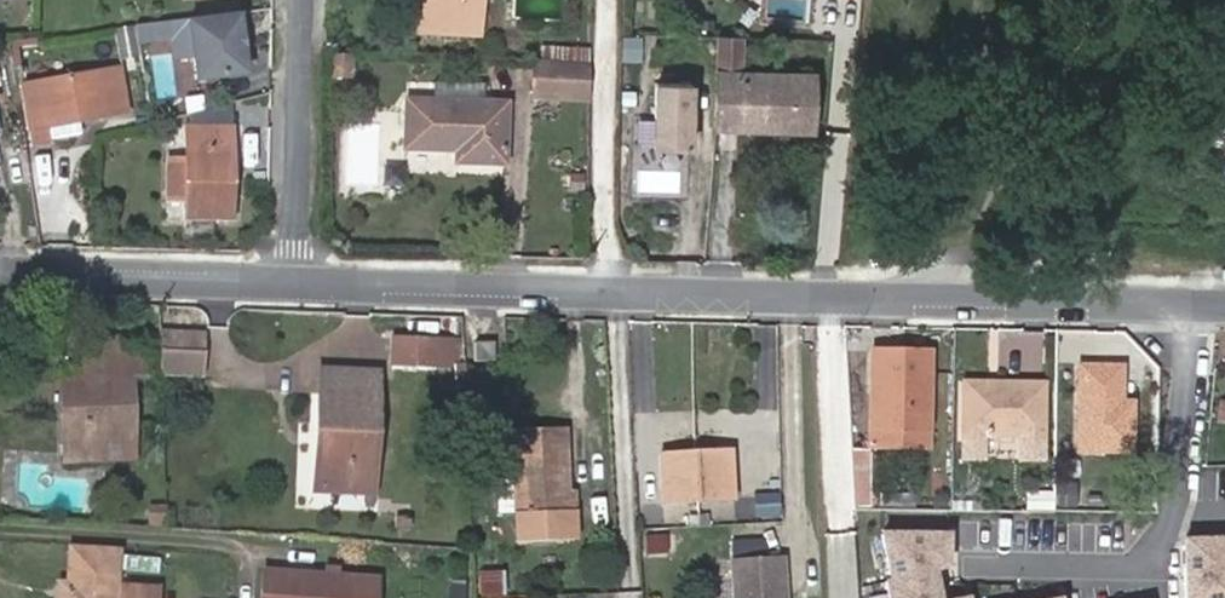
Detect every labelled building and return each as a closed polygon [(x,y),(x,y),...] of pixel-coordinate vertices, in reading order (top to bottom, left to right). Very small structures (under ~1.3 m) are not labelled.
[(437,32),(438,0),(420,0),(419,31),(437,32)] [(437,32),(479,34),(480,0),(438,0),(437,32)] [(210,46),(207,17),(164,23),(167,52),(210,46)] [(164,23),(150,24),(154,53),(167,52),(164,23)] [(141,54),(137,25),(117,28),(122,58),(141,54)] [(739,72),(740,40),(721,40),(718,128),(812,131),(813,75),(739,72)] [(210,46),(167,52),(170,79),(213,73),(210,46)] [(541,62),(588,64),(588,49),(542,47),(541,62)] [(332,74),(346,75),(346,60),(332,60),(332,74)] [(533,97),(591,100),(591,64),(588,64),(541,62),(535,62),(533,97)] [(119,68),(39,81),(48,138),(78,133),(76,119),(125,111),(119,68)] [(22,85),(29,141),(48,138),(39,81),(22,85)] [(436,86),(436,102),(457,103),(483,103),(483,87),(436,86)] [(697,155),(699,88),(657,87),(655,154),(697,155)] [(505,163),(506,104),(483,103),(457,103),(436,102),(408,101),(405,147),(456,150),(457,161),(505,163)] [(189,127),(188,157),(188,195),(188,216),(231,217),(231,145),(219,145),(219,127),(189,127)] [(231,128),(219,127),(219,145),(231,145),(231,128)] [(188,195),(188,157),(171,157),(171,194),(188,195)] [(584,174),(572,174),(571,186),(583,186),(584,174)] [(158,330),(159,349),(201,351),(202,331),(158,330)] [(391,363),(437,365),(438,340),(392,338),(391,363)] [(461,366),(459,340),(438,340),(437,365),(461,366)] [(474,359),(494,359),(493,343),(475,344),(474,359)] [(201,351),(159,349),(161,374),(201,376),(201,351)] [(875,429),(926,431),(927,351),(870,350),(870,391),(876,391),(875,429)] [(99,459),(98,444),(98,436),(132,435),(129,352),(92,352),(93,376),(81,376),(70,376),(71,411),(62,410),(64,461),(99,459)] [(82,353),(81,376),(93,376),(92,352),(82,353)] [(1118,410),(1118,403),(1118,366),(1078,367),(1077,448),(1128,448),(1129,411),(1118,410)] [(326,436),(325,487),(371,488),(375,377),(323,374),(321,436),(326,436)] [(60,377),(62,410),(71,411),(70,376),(60,377)] [(963,381),(962,396),(995,397),(996,382),(963,381)] [(995,397),(962,396),(961,433),(1038,435),(1039,384),(996,382),(995,397)] [(1130,403),(1118,403),(1118,410),(1129,411),(1130,403)] [(573,510),(572,493),(566,494),(563,428),(512,429),(515,512),(573,510)] [(926,446),(926,431),(875,429),(870,428),(869,445),(926,446)] [(98,436),(98,444),(132,443),(132,435),(98,436)] [(730,450),(659,452),(661,504),(732,499),(730,450)] [(866,450),(852,452),(855,508),(869,507),(866,450)] [(1079,482),(1057,482),(1057,507),(1078,508),(1079,482)] [(1029,494),(1028,512),(1049,513),(1052,513),(1053,509),(1052,495),(1029,494)] [(166,509),(151,508),(150,526),(167,527),(166,509)] [(560,533),(561,520),(526,519),(526,532),(560,533)] [(969,589),(942,594),(935,558),(949,556),(951,524),(885,522),(892,569),(888,570),(892,597),(970,597),(969,589)] [(669,533),(643,536),(645,554),(671,551),(669,533)] [(1187,535),(1188,597),(1224,597),(1224,535),(1187,535)] [(116,587),(117,551),(72,547),(69,582),(69,597),(115,597),(116,587)] [(730,557),(734,597),(786,597),(781,552),(730,557)] [(376,577),(263,570),(262,597),(375,597),(376,577)] [(480,571),(479,597),(506,597),(506,571),(480,571)] [(58,597),(69,597),(69,582),(60,582),(58,597)] [(115,597),(159,597),(160,590),(116,587),(115,597)]
